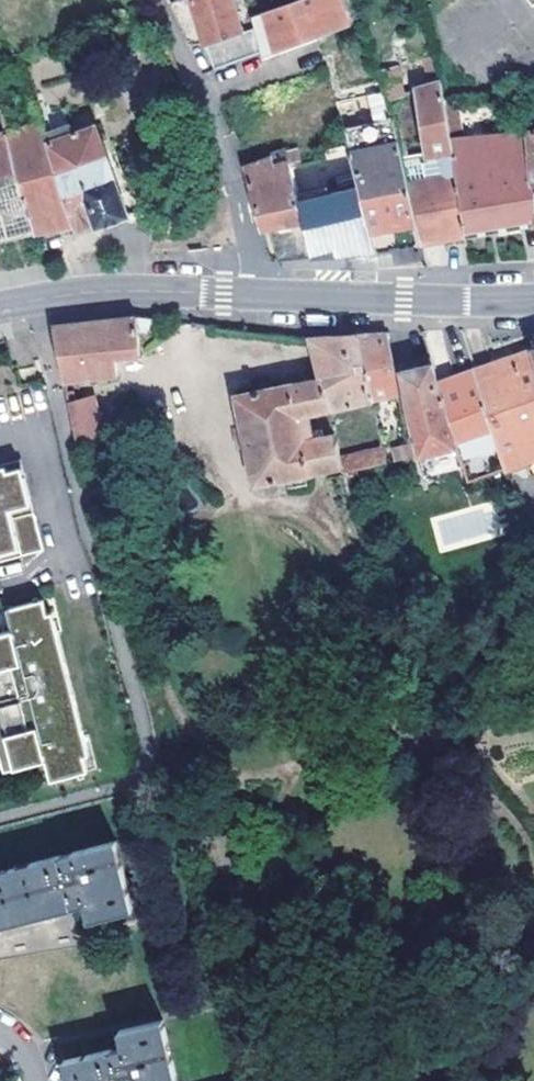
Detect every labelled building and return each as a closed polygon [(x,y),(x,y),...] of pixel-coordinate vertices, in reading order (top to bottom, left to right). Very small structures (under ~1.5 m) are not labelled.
[(213,71),(260,54),(253,28),(241,32),(231,0),(191,0),(213,71)] [(260,54),(314,34),(312,29),(342,18),(336,0),(297,0),(249,17),(253,28),(260,54)] [(15,56),(5,59),(8,67),(17,64),(15,56)] [(427,62),(433,86),(442,84),(437,59),(437,58),(427,62)] [(380,71),(382,77),(385,92),(388,102),(410,96),(409,90),(403,91),(398,73),(397,67),(380,71)] [(421,156),(401,159),(421,244),(442,240),(467,236),(445,104),(442,84),(433,86),(418,90),(429,158),(439,157),(444,179),(428,182),(422,162),(421,156)] [(421,244),(401,159),(388,102),(385,92),(373,95),(380,121),(343,132),(347,148),(375,252),(388,250),(400,248),(421,244)] [(525,132),(513,134),(464,139),(457,103),(445,104),(467,236),(495,231),(533,224),(533,204),(525,132)] [(1,115),(6,132),(33,232),(34,234),(64,228),(72,226),(44,143),(38,124),(15,130),(13,122),(22,119),(20,110),(1,115)] [(525,132),(533,204),(533,115),(531,115),(530,132),(525,132)] [(72,226),(73,230),(97,223),(98,225),(129,215),(93,128),(44,143),(72,226)] [(12,237),(17,236),(33,232),(6,132),(0,134),(0,188),(12,237)] [(367,253),(375,252),(347,148),(336,151),(343,182),(306,191),(299,168),(289,171),(313,258),(367,253)] [(278,261),(313,258),(289,171),(299,168),(294,153),(245,167),(263,230),(268,228),(278,261)] [(6,238),(12,237),(0,188),(0,240),(6,238)] [(140,354),(137,317),(54,325),(60,354),(65,378),(116,376),(115,357),(140,354)] [(399,371),(396,372),(388,336),(356,337),(370,401),(404,393),(399,371)] [(340,465),(337,455),(335,448),(325,449),(322,435),(313,436),(308,414),(370,401),(356,337),(312,339),(310,339),(320,380),(235,398),(252,485),(340,465)] [(501,363),(476,371),(491,430),(495,446),(501,468),(533,460),(533,352),(501,363)] [(425,365),(399,371),(404,393),(418,454),(454,446),(453,441),(439,382),(434,363),(425,365)] [(460,375),(439,382),(453,441),(491,430),(476,371),(460,375)] [(69,397),(78,442),(103,436),(94,393),(69,397)] [(457,459),(495,446),(491,430),(453,441),(454,446),(457,459)] [(391,447),(392,461),(414,459),(412,445),(391,447)] [(341,470),(382,462),(379,447),(337,455),(340,465),(341,470)] [(44,552),(23,467),(0,473),(2,481),(0,482),(0,563),(44,552)] [(533,546),(533,512),(523,516),(533,546)] [(41,765),(46,787),(81,778),(78,763),(84,762),(49,618),(44,619),(40,604),(5,613),(10,634),(0,637),(0,775),(41,765)] [(114,842),(0,872),(0,926),(49,913),(74,906),(74,904),(85,902),(88,913),(85,914),(88,921),(132,909),(114,842)] [(161,1019),(117,1030),(121,1048),(107,1052),(107,1049),(63,1060),(68,1080),(176,1080),(161,1019)]
